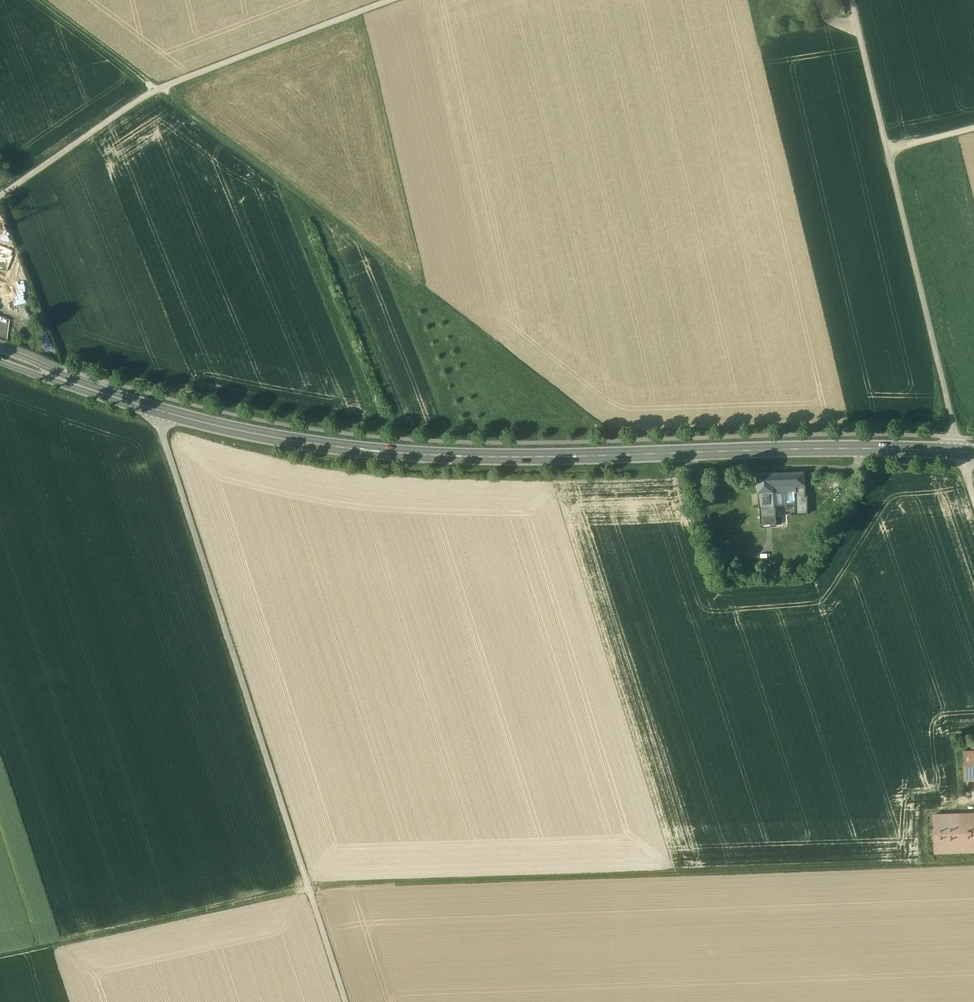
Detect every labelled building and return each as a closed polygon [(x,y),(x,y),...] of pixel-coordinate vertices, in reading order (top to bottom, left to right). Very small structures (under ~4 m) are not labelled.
[(0,259),(0,280),(18,274),(12,255),(0,259)] [(804,472),(757,474),(760,506),(775,505),(774,493),(773,483),(781,483),(797,483),(797,492),(805,492),(804,472)] [(781,483),(773,483),(774,493),(777,493),(777,491),(782,491),(781,483)] [(805,492),(797,492),(796,514),(807,513),(807,496),(805,496),(805,492)] [(775,505),(760,506),(762,527),(776,525),(775,515),(775,505)] [(796,514),(775,515),(776,525),(807,523),(807,513),(796,514)] [(964,750),(965,780),(973,780),(973,750),(964,750)] [(959,814),(961,851),(973,851),(973,813),(959,814)] [(959,814),(934,815),(935,852),(961,851),(959,814)]
